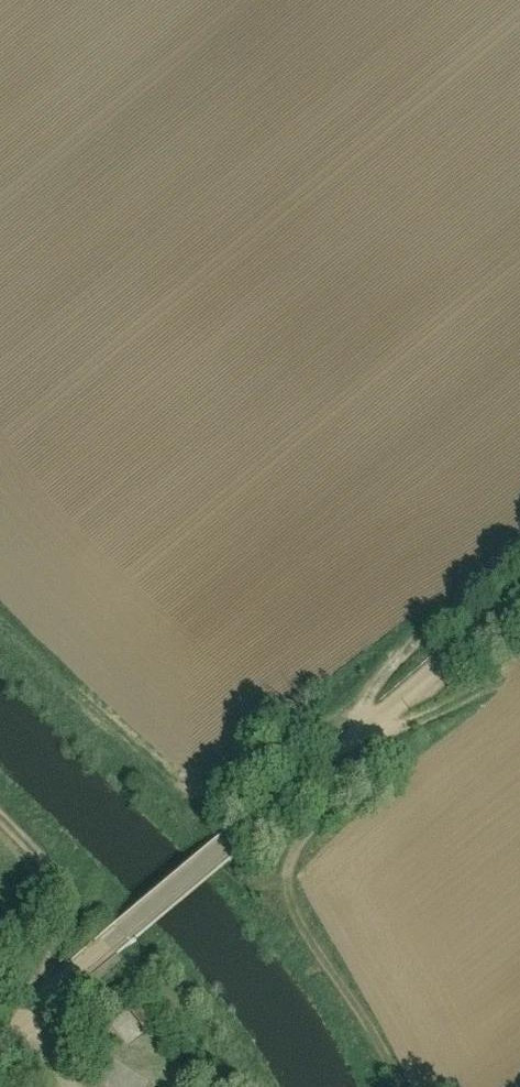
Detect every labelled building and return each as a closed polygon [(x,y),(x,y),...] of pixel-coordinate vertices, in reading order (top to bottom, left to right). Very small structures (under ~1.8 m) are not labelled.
[(126,1043),(141,1035),(129,1013),(113,1021),(126,1043)]
